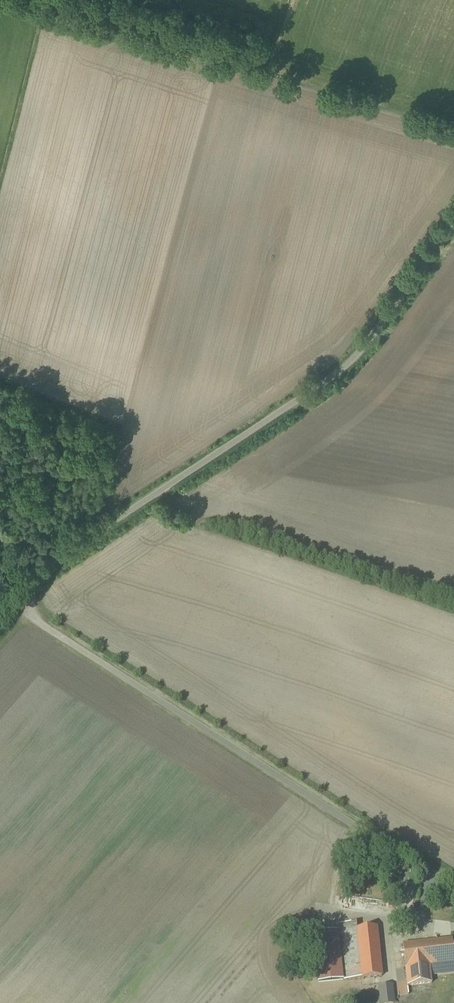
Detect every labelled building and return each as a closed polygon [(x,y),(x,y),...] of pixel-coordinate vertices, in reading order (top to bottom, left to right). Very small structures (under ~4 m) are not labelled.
[(373,925),(314,930),(316,962),(336,961),(337,977),(359,975),(360,983),(378,981),(373,925)] [(395,944),(402,995),(389,997),(390,1002),(428,1002),(423,969),(450,966),(446,937),(445,937),(395,944)]
